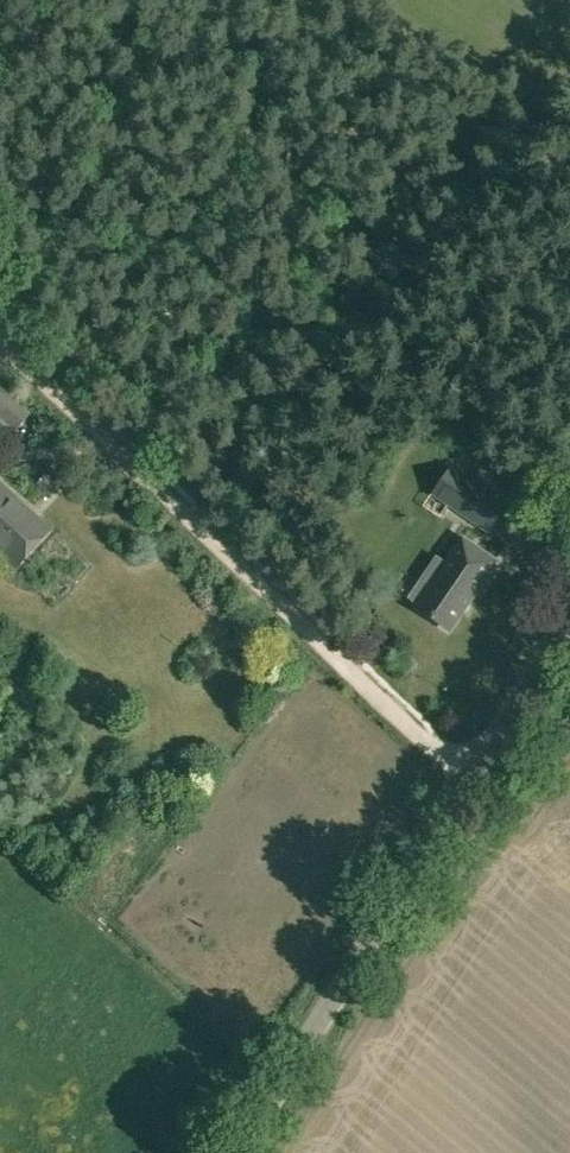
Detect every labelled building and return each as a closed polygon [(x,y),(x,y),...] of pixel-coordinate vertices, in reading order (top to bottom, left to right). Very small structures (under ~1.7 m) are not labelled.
[(11,438),(32,415),(0,386),(0,428),(11,438)] [(450,469),(433,493),(489,531),(505,507),(450,469)] [(36,483),(48,493),(56,484),(44,473),(36,483)] [(19,568),(52,529),(0,485),(0,552),(19,568)] [(493,562),(463,542),(417,608),(448,629),(493,562)]
